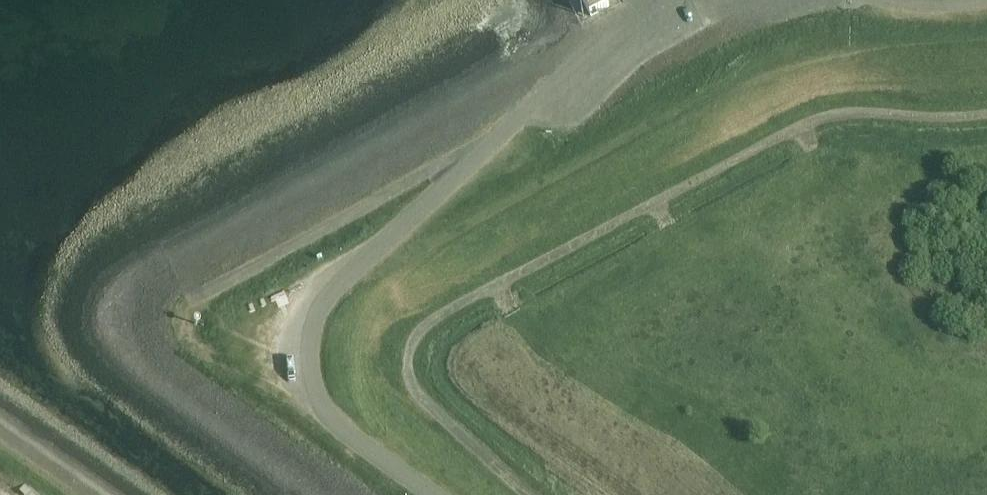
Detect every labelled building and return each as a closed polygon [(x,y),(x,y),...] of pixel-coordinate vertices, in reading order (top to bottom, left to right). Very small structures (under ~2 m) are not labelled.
[(609,7),(605,0),(584,0),(582,1),(590,17),(609,7)]
